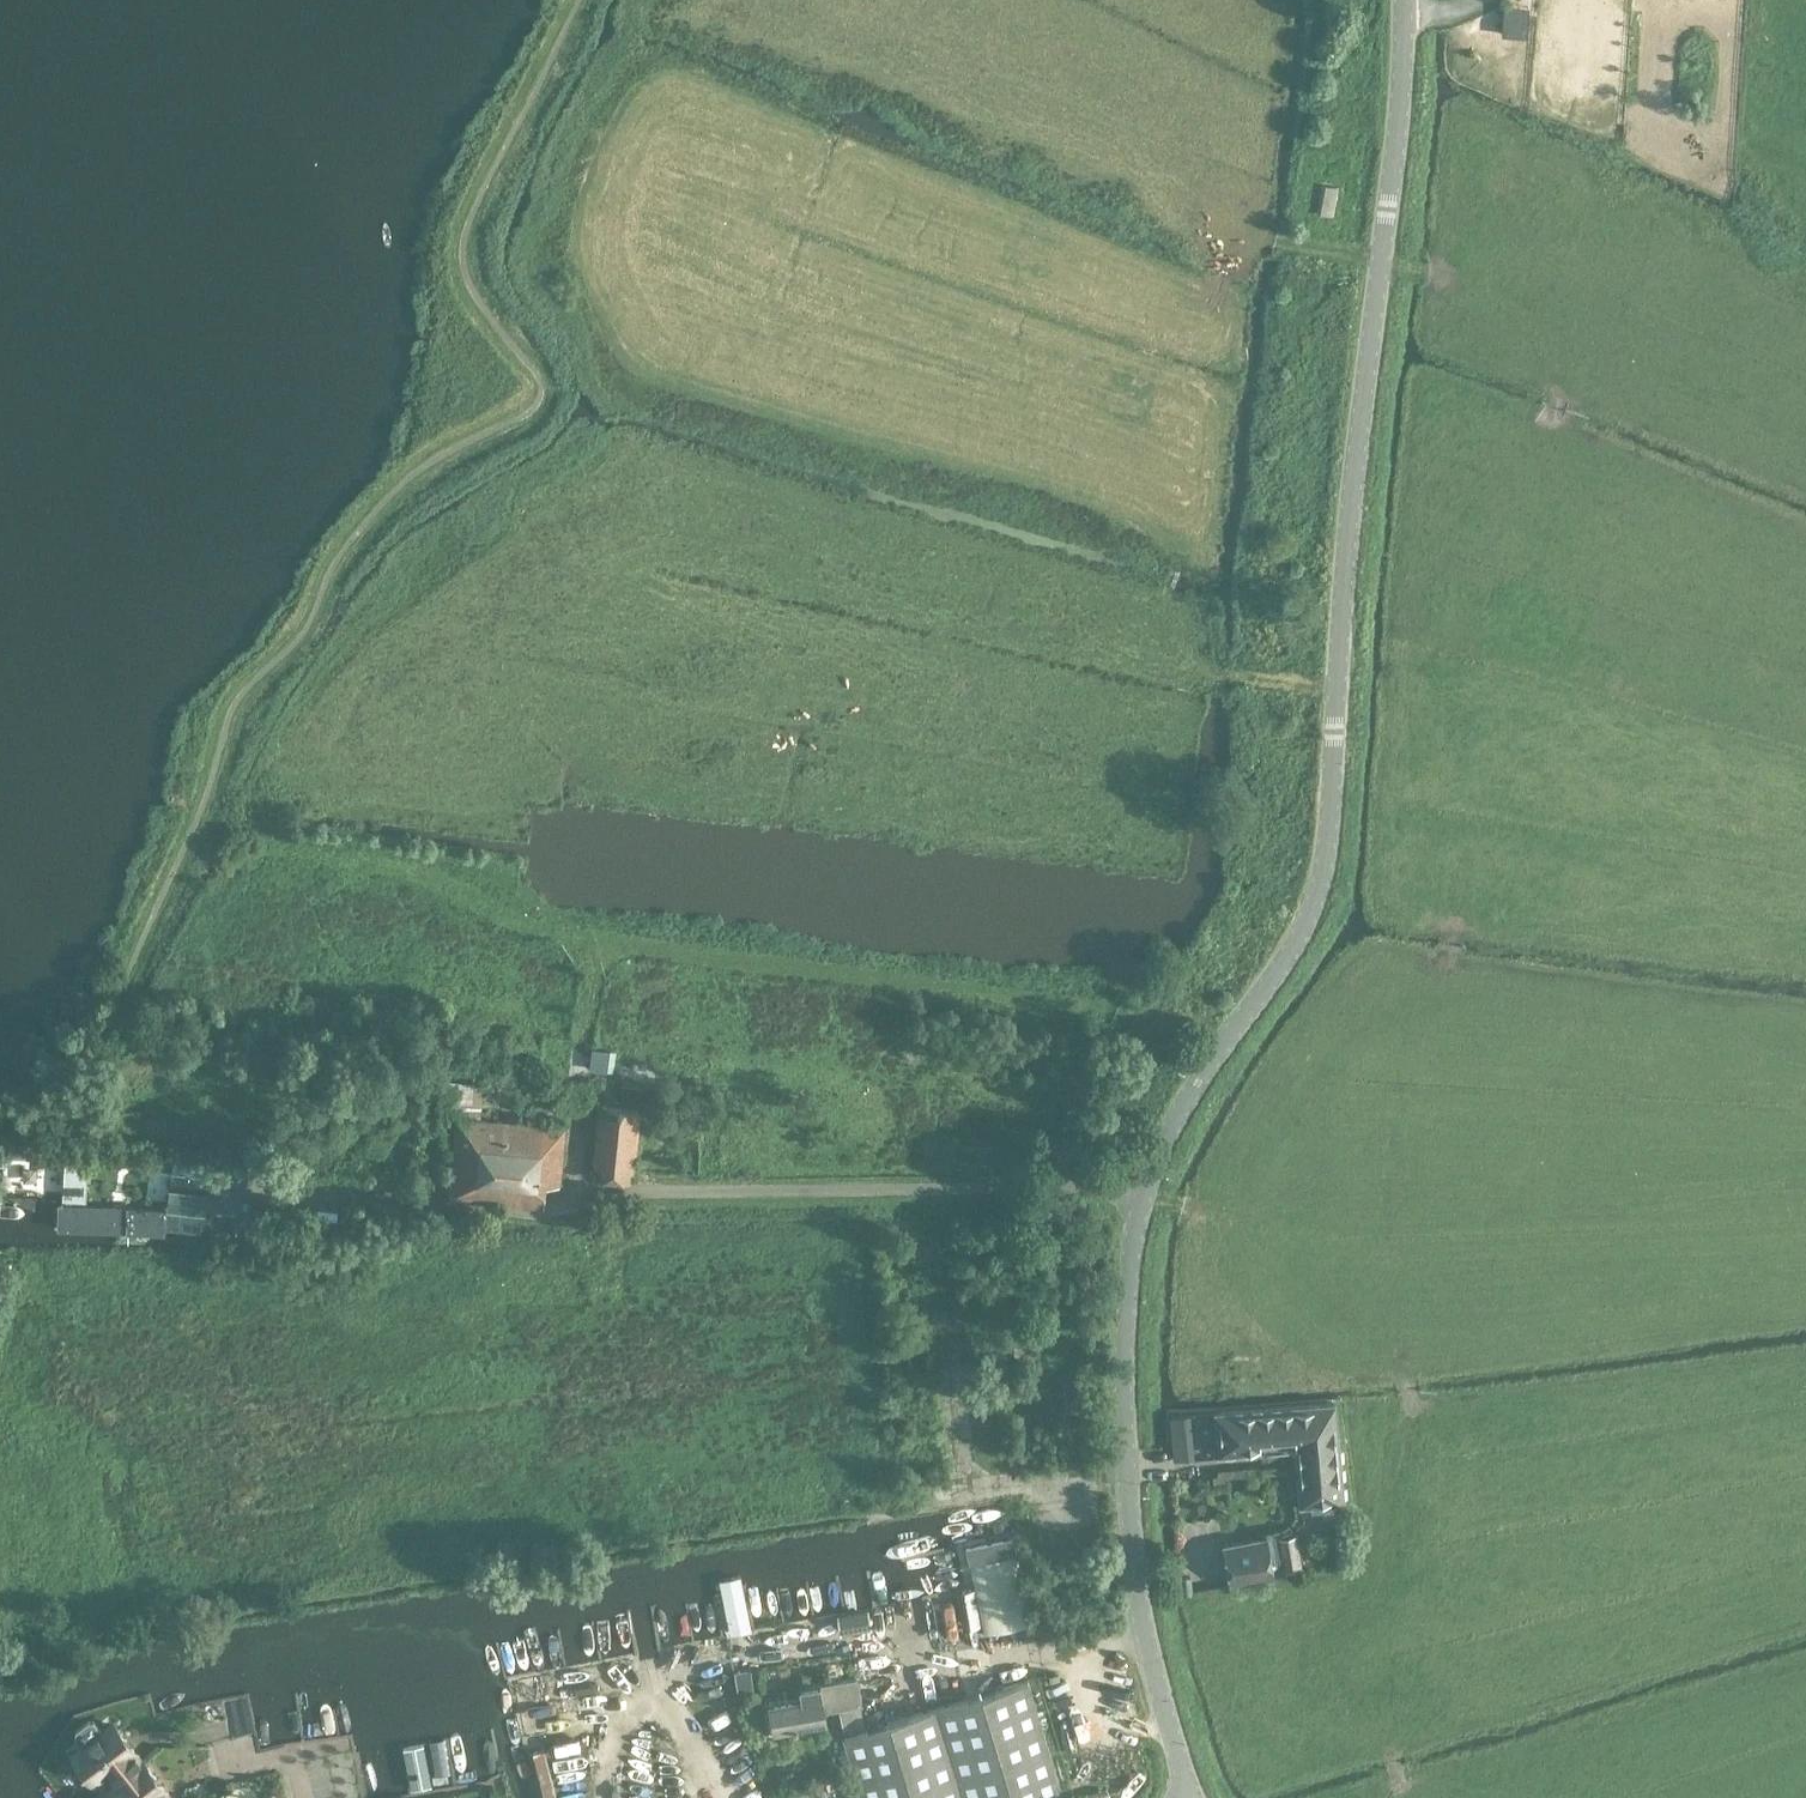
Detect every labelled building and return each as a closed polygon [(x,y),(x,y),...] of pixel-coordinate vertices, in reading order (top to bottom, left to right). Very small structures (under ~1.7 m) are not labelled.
[(1527,32),(1528,3),(1504,2),(1503,31),(1527,32)] [(1322,183),(1316,213),(1334,217),(1340,186),(1322,183)] [(483,1102),(484,1079),(450,1078),(449,1100),(483,1102)] [(639,1110),(607,1106),(600,1105),(594,1176),(632,1180),(634,1166),(639,1110)] [(564,1126),(505,1122),(458,1118),(452,1198),(543,1205),(544,1192),(547,1192),(547,1182),(560,1184),(564,1126)] [(6,1153),(36,1155),(37,1135),(7,1133),(7,1135),(6,1153)] [(84,1197),(87,1154),(63,1153),(61,1196),(84,1197)] [(56,1201),(55,1229),(164,1233),(165,1204),(56,1201)] [(1220,1453),(1296,1446),(1338,1441),(1334,1401),(1216,1411),(1220,1453)] [(1301,1504),(1345,1501),(1339,1441),(1338,1441),(1296,1446),(1301,1504)] [(1275,1566),(1302,1563),(1299,1535),(1271,1539),(1275,1566)] [(1224,1544),(1231,1582),(1274,1574),(1268,1536),(1224,1544)] [(860,1703),(863,1703),(859,1675),(799,1685),(801,1694),(768,1701),(773,1728),(828,1719),(826,1709),(839,1707),(860,1703)] [(839,1707),(845,1733),(842,1734),(861,1797),(1049,1797),(1063,1794),(1029,1678),(866,1727),(860,1703),(839,1707)] [(104,1729),(95,1718),(90,1717),(77,1727),(77,1732),(85,1744),(75,1752),(78,1757),(78,1764),(84,1772),(91,1773),(95,1778),(98,1776),(107,1788),(104,1790),(105,1790),(145,1759),(144,1759),(142,1760),(133,1748),(135,1747),(114,1721),(104,1729)] [(105,1790),(108,1794),(108,1797),(172,1797),(162,1786),(164,1784),(145,1759),(105,1790)] [(1107,1790),(1083,1797),(1084,1797),(1110,1797),(1107,1790)]
